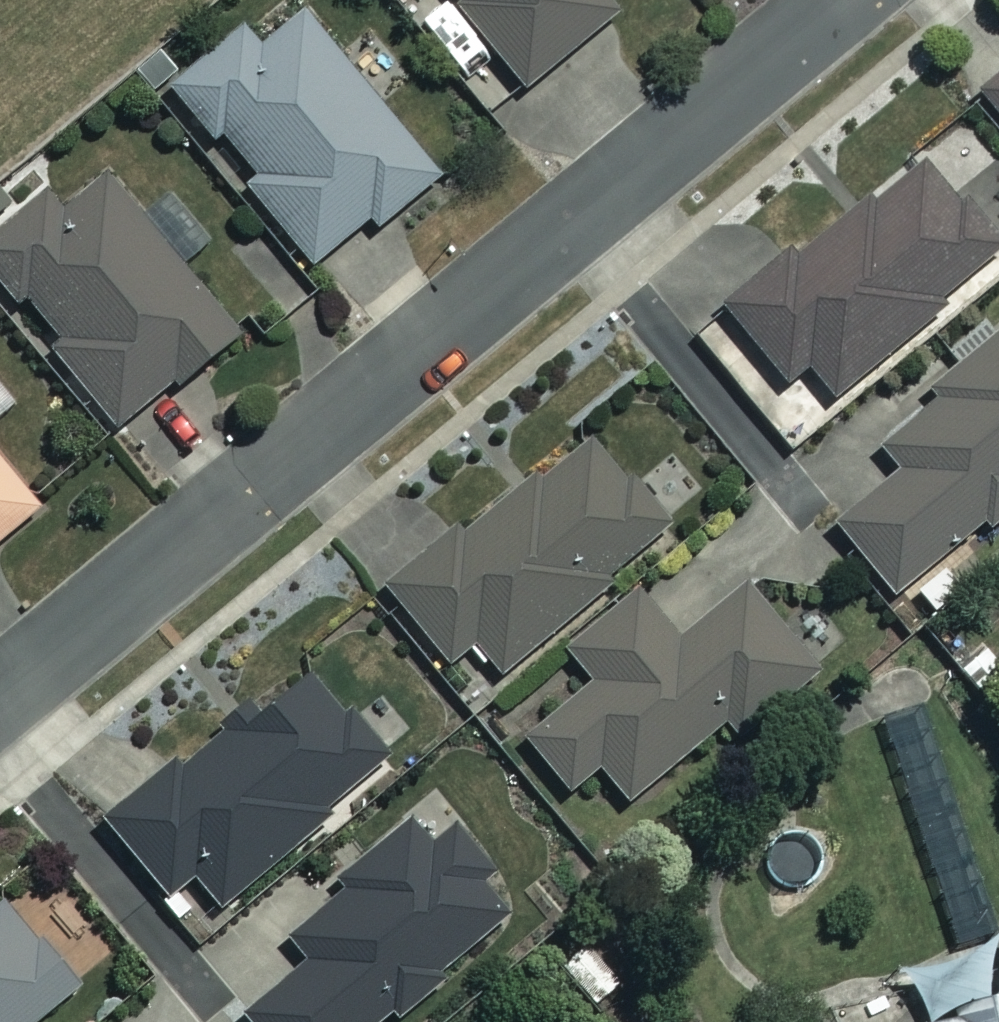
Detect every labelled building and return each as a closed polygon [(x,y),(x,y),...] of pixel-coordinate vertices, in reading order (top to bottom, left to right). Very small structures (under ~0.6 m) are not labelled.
[(521,86),(613,14),(602,0),(454,0),(521,86)] [(438,172),(294,6),(253,41),(239,25),(168,87),(212,138),(220,130),(257,173),(244,184),(311,262),(366,215),(375,225),(438,172)] [(984,90),(998,110),(998,78),(984,90)] [(998,244),(912,151),(733,318),(789,378),(803,365),(834,398),(998,244)] [(106,175),(69,205),(53,186),(0,230),(0,284),(15,303),(26,294),(61,337),(49,347),(116,427),(234,328),(106,175)] [(873,442),(897,471),(835,522),(893,593),(998,507),(998,339),(873,442)] [(669,519),(584,424),(391,595),(447,658),(470,637),(499,670),(669,519)] [(0,463),(0,534),(35,505),(0,463)] [(814,670),(749,583),(674,640),(636,589),(564,644),(590,678),(520,731),(564,790),(599,764),(623,797),(729,718),(737,727),(814,670)] [(383,757),(310,667),(183,769),(177,761),(103,820),(162,893),(189,872),(216,905),(324,818),(318,810),(383,757)] [(298,942),(292,946),(305,962),(243,1012),(251,1021),(380,1021),(516,912),(484,872),(493,864),(460,822),(441,837),(420,811),(342,875),(349,884),(290,932),(298,942)] [(75,986),(4,899),(0,902),(0,1021),(32,1021),(75,986)] [(988,933),(912,973),(923,1021),(998,1021),(998,933),(988,933)]
